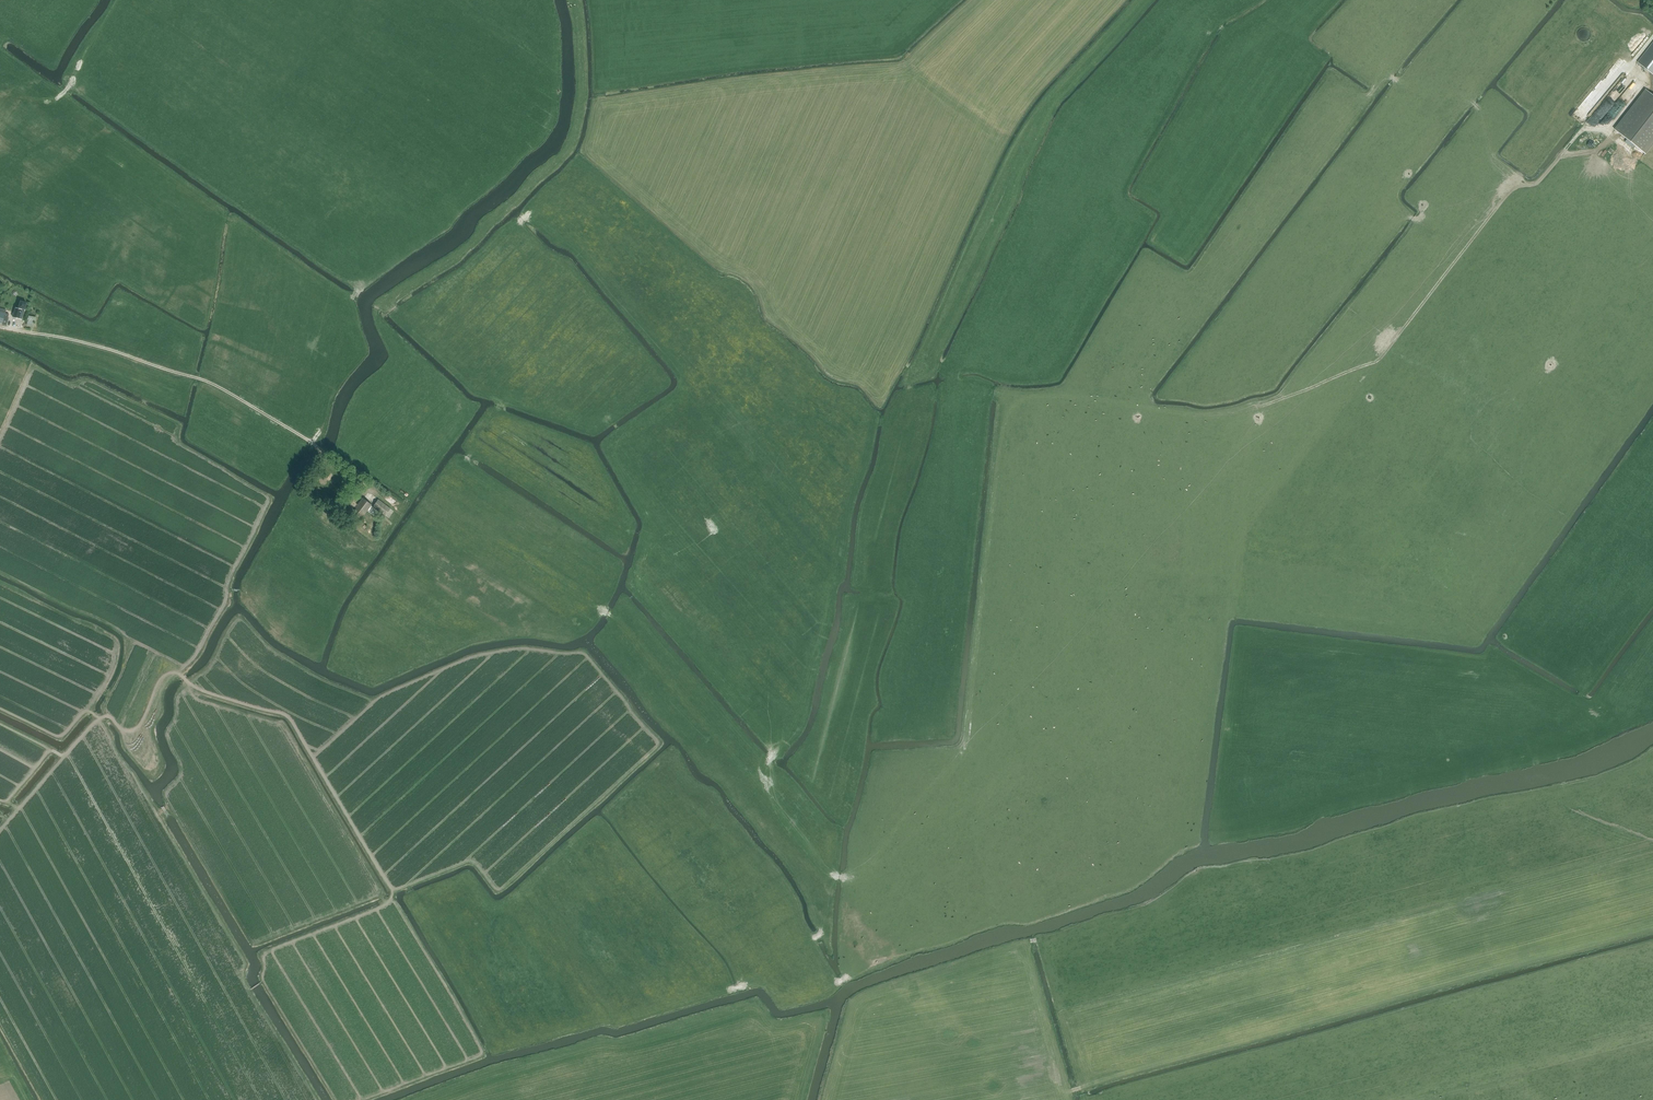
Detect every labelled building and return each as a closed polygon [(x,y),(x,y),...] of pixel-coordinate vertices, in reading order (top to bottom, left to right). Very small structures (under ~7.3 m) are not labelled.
[(1590,35),(1590,34),(1590,33),(1590,31),(1589,30),(1589,29),(1587,28),(1586,28),(1585,28),(1583,28),(1582,28),(1580,29),(1579,31),(1578,32),(1578,34),(1578,35),(1578,36),(1580,38),(1580,39),(1581,39),(1584,40),(1586,40),(1587,39),(1588,38),(1589,38),(1590,37),(1590,35)] [(1637,62),(1640,64),(1652,74),(1652,42),(1637,62)] [(1623,75),(1601,105),(1607,109),(1629,80),(1623,75)] [(1646,90),(1615,130),(1645,154),(1652,143),(1652,95),(1646,90)] [(15,308),(13,317),(22,320),(26,303),(20,301),(18,307),(19,308),(19,309),(15,308)] [(9,314),(5,313),(6,310),(0,308),(0,324),(5,325),(7,318),(8,318),(9,314)] [(28,316),(27,325),(33,326),(34,321),(35,322),(36,317),(36,315),(34,315),(35,313),(35,312),(30,310),(29,314),(29,316),(28,316)] [(351,494),(347,500),(350,503),(348,506),(354,510),(353,512),(362,519),(365,515),(369,519),(372,515),(378,519),(383,514),(385,516),(391,509),(379,499),(373,507),(372,506),(372,505),(363,498),(358,505),(356,503),(358,500),(351,494)]
